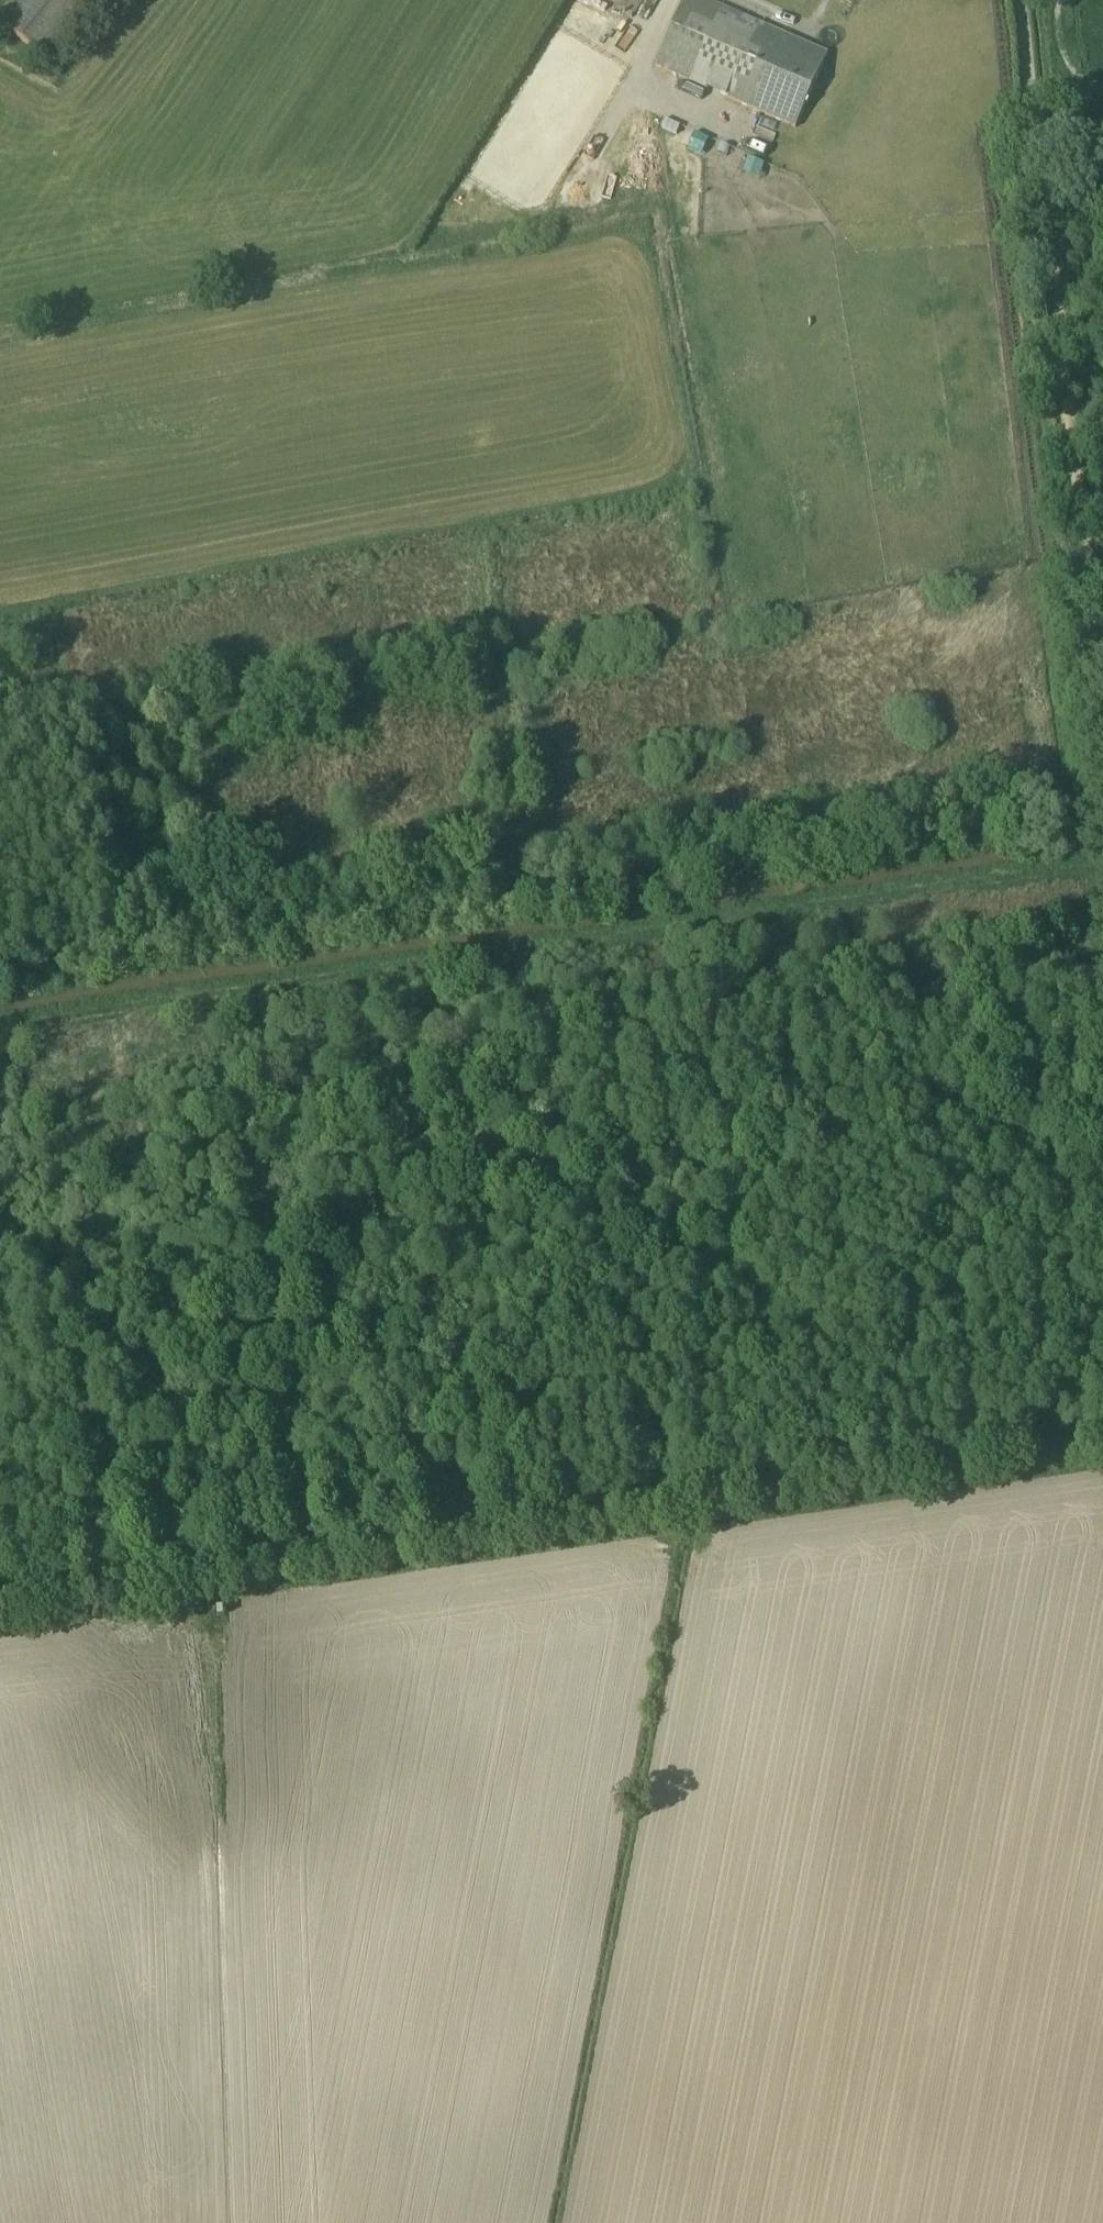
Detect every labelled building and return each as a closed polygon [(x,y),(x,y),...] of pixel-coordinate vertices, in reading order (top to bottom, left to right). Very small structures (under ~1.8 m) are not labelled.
[(0,16),(0,24),(49,63),(99,0),(13,0),(0,16)] [(528,215),(628,26),(580,0),(564,0),(467,183),(528,215)] [(654,71),(792,129),(824,53),(697,0),(684,0),(654,71)] [(691,156),(704,157),(706,136),(693,135),(691,156)]
